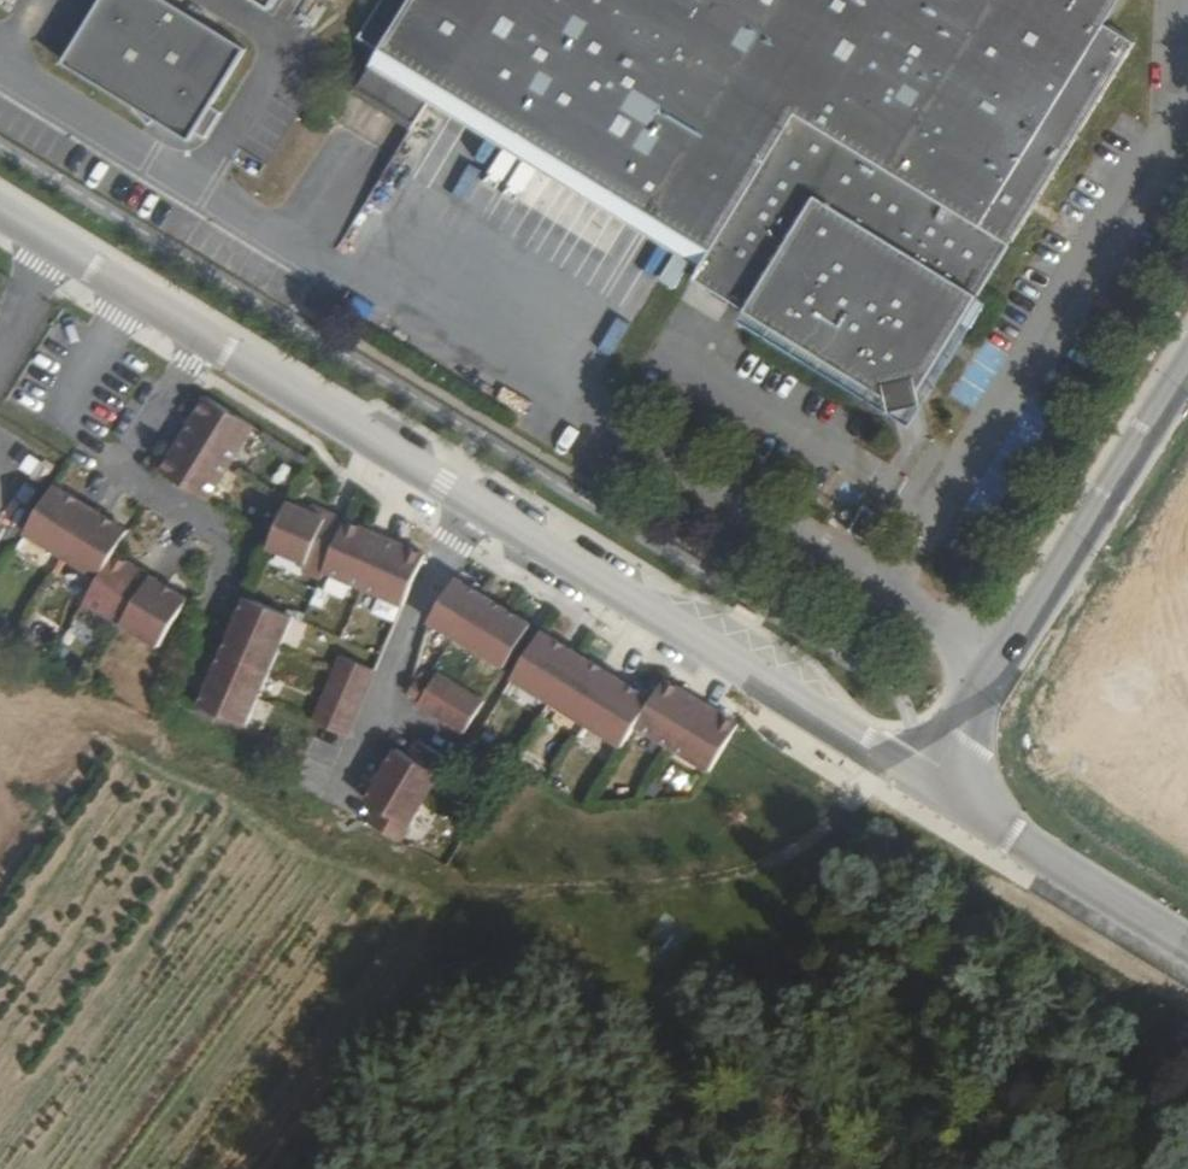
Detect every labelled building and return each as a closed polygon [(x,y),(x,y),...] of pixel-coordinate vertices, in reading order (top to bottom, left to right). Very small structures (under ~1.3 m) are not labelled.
[(201,0),(113,0),(82,52),(154,93),(151,98),(167,112),(189,92),(202,100),(196,110),(222,126),(238,100),(227,93),(262,37),(201,0)] [(1017,247),(996,232),(1003,220),(1035,240),(1152,53),(1124,35),(1145,0),(383,0),(369,22),(394,41),(371,76),(424,112),(440,87),(452,69),(722,243),(712,260),(710,263),(893,381),(897,399),(933,397),(932,379),(1017,247)] [(440,87),(712,260),(722,243),(452,69),(440,87)] [(1026,254),(1035,240),(1003,220),(996,232),(1017,247),(1026,254)] [(678,254),(663,281),(679,290),(694,263),(678,254)] [(971,409),(1008,357),(984,340),(947,391),(971,409)] [(207,500),(252,426),(205,397),(159,470),(207,500)] [(20,449),(13,465),(45,479),(52,463),(20,449)] [(54,485),(24,532),(98,579),(85,600),(160,645),(188,599),(114,553),(127,531),(54,485)] [(427,557),(326,513),(324,518),(313,513),(292,504),(272,548),(309,564),(306,572),(325,579),(328,573),(405,608),(427,557)] [(324,518),(326,513),(315,508),(313,513),(324,518)] [(901,530),(894,525),(885,541),(892,546),(901,530)] [(533,627),(457,581),(431,624),(506,670),(533,627)] [(297,618),(251,597),(204,706),(250,726),(297,618)] [(711,773),(740,725),(666,679),(653,700),(544,634),(515,682),(623,749),(636,727),(711,773)] [(377,671),(345,657),(317,724),(349,737),(377,671)] [(440,676),(432,690),(424,704),(422,707),(468,734),(485,704),(440,676)] [(424,704),(432,690),(420,683),(412,697),(424,704)] [(451,760),(420,743),(412,756),(400,750),(370,801),(382,809),(373,824),(403,842),(451,760)]
